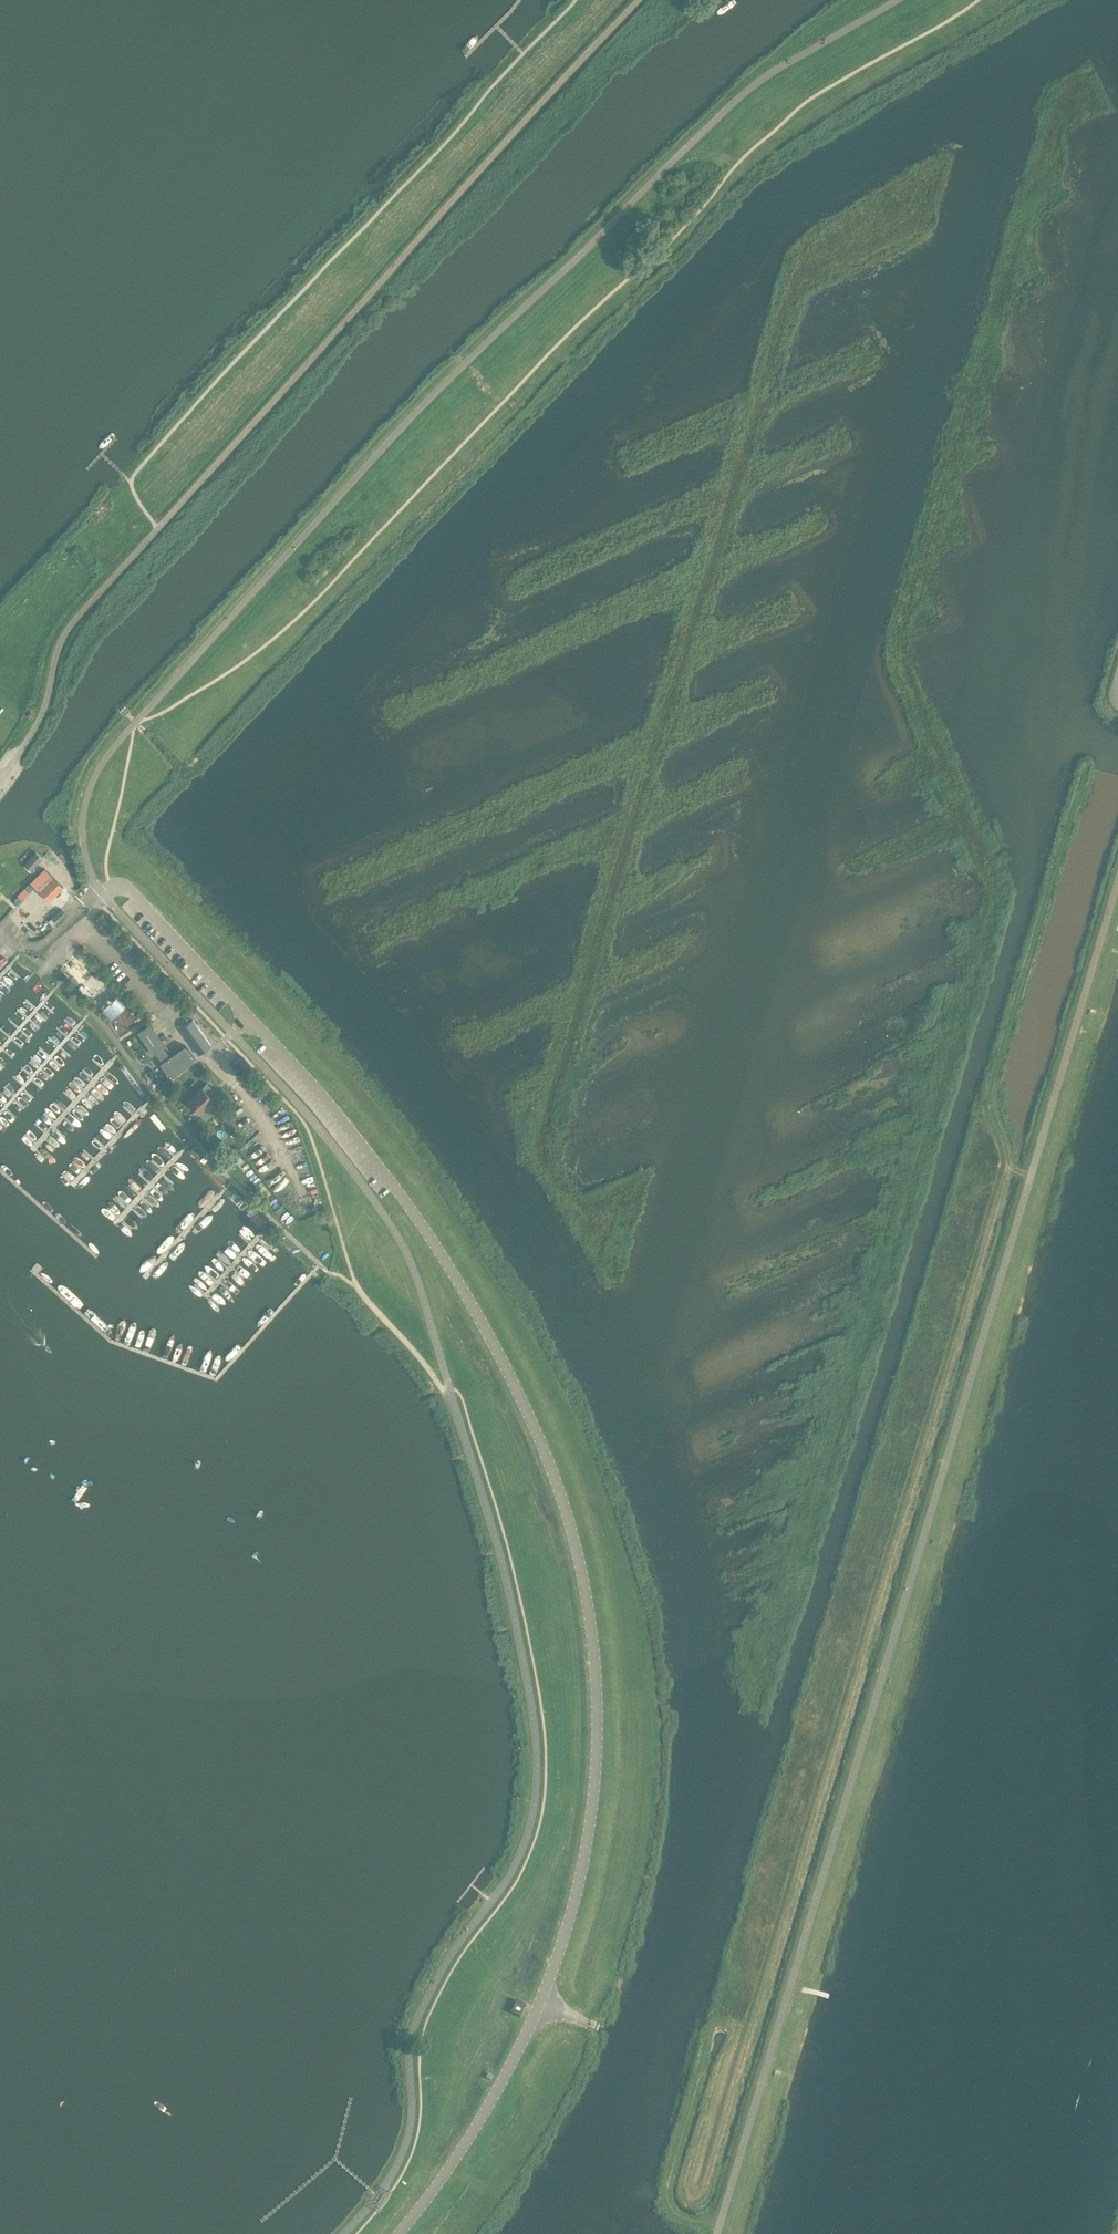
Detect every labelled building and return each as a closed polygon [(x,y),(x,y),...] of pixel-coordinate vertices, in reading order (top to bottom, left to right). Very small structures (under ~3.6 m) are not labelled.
[(711,12),(716,20),(741,2),(741,0),(726,0),(711,12)] [(36,852),(24,865),(31,871),(42,858),(36,852)] [(44,868),(30,883),(49,901),(63,887),(44,868)] [(211,1046),(211,1045),(192,1019),(179,1029),(199,1055),(211,1046)] [(149,1048),(161,1039),(150,1023),(137,1032),(149,1048)] [(170,1056),(164,1047),(166,1046),(161,1039),(149,1048),(153,1054),(156,1053),(162,1061),(160,1063),(171,1077),(196,1060),(185,1045),(170,1056)] [(213,1098),(217,1093),(210,1086),(206,1090),(202,1087),(188,1102),(199,1113),(213,1098)] [(521,2018),(526,2005),(516,2001),(511,2014),(521,2018)]
